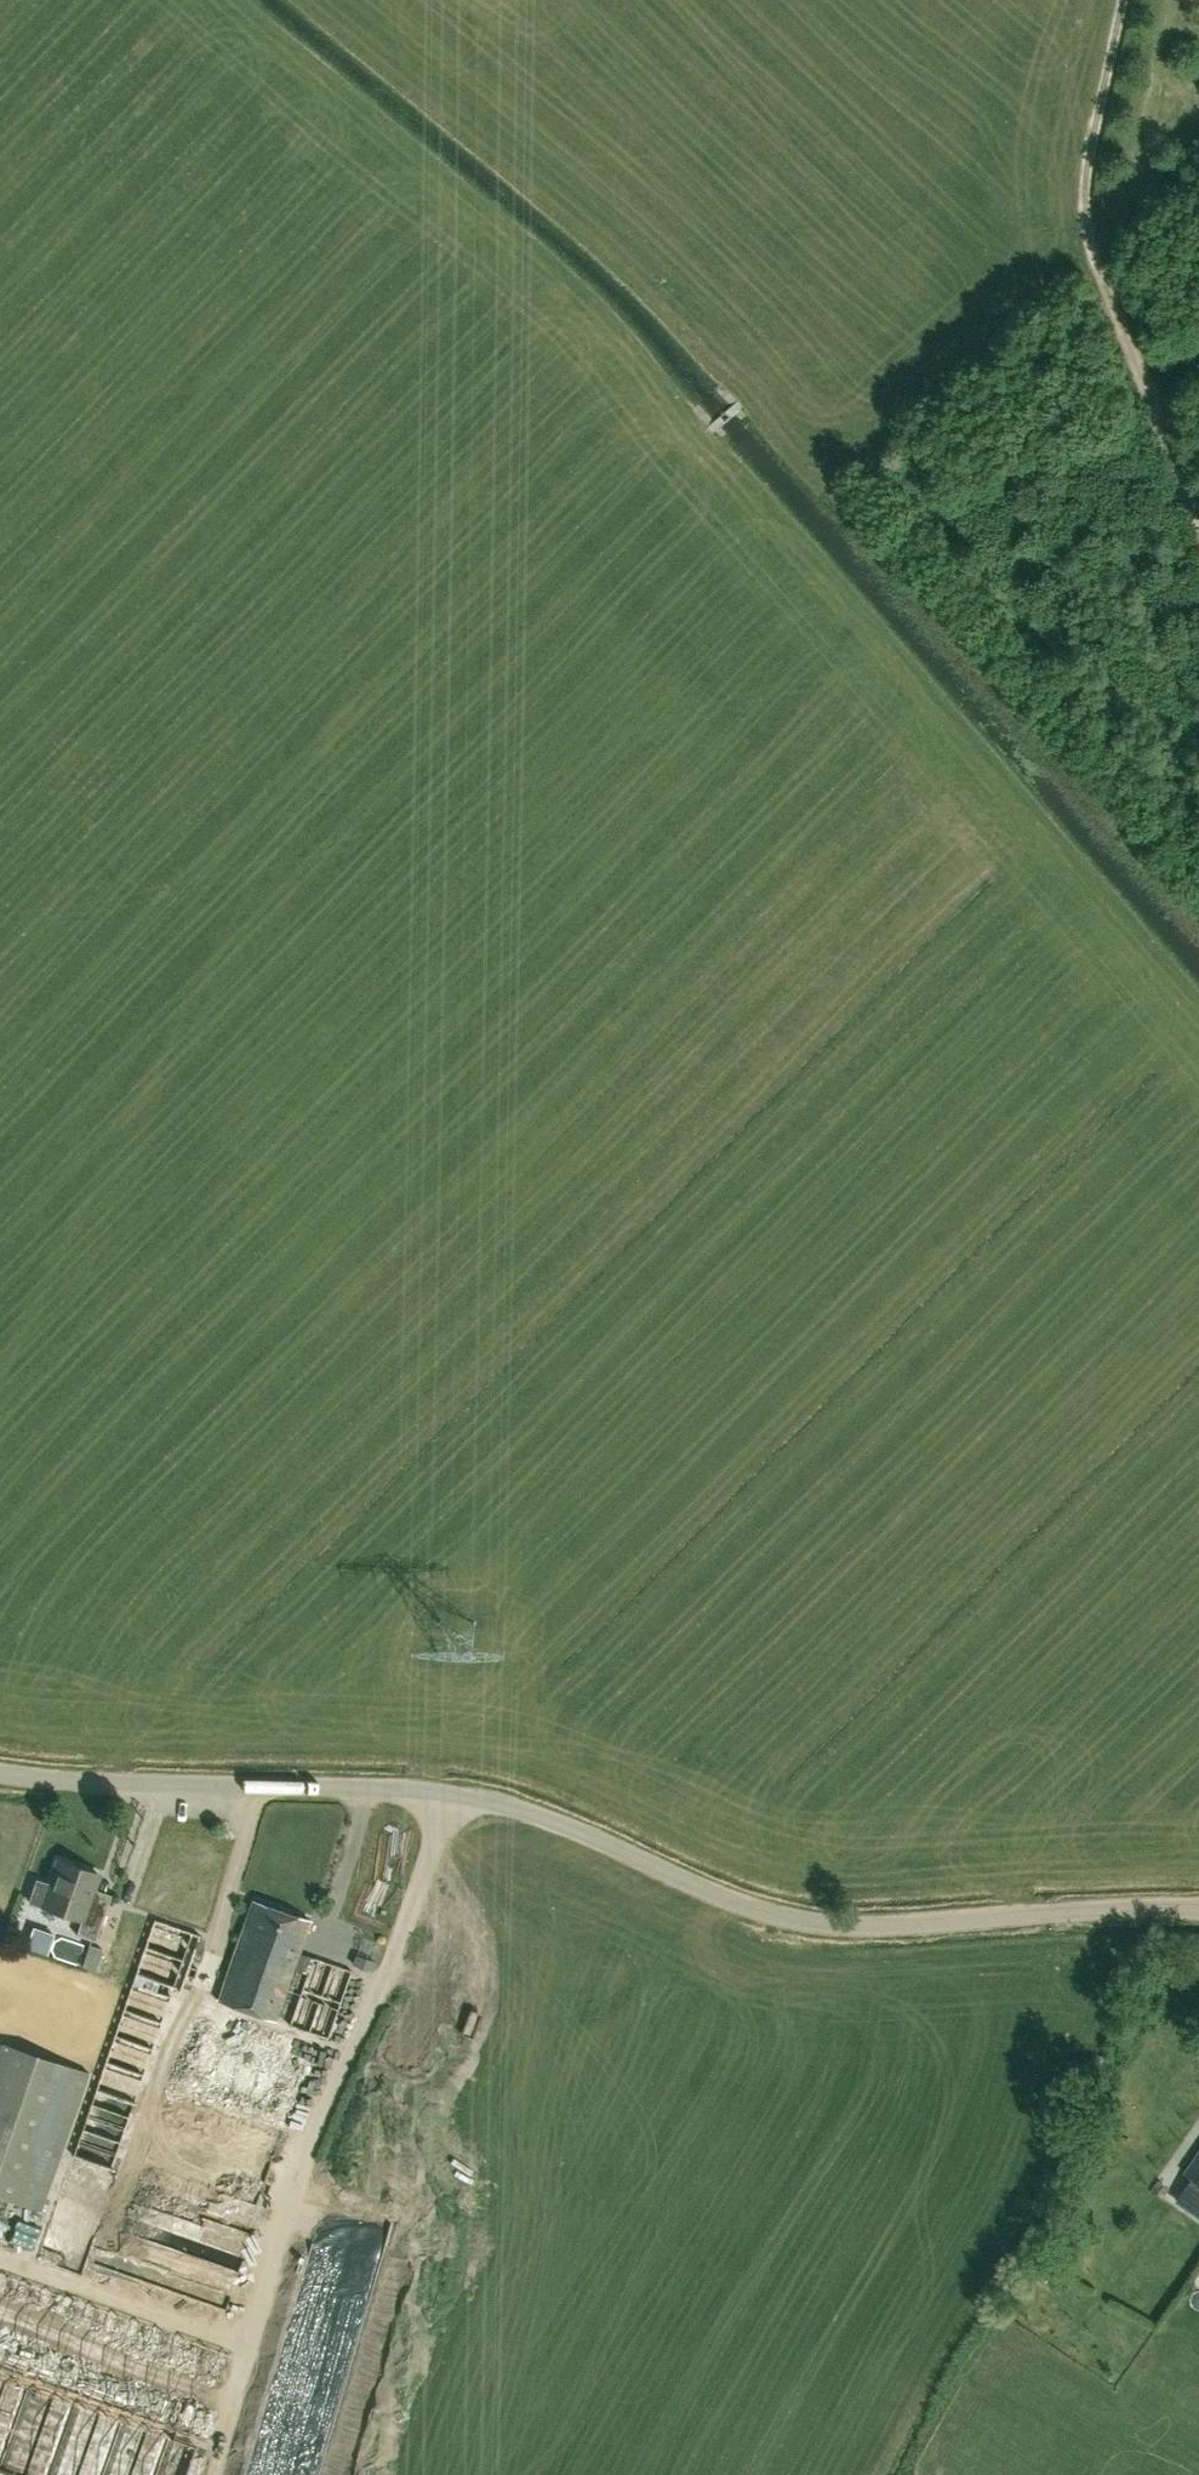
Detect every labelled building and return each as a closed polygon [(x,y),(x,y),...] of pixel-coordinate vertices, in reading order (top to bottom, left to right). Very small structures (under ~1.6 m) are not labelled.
[(89,1904),(100,1872),(59,1858),(50,1882),(35,1877),(28,1898),(82,1917),(77,1933),(96,1939),(106,1910),(89,1904)] [(253,1899),(219,2000),(276,2019),(294,1967),(299,1951),(310,1918),(253,1899)] [(32,1927),(26,1946),(46,1953),(53,1934),(32,1927)] [(69,2063),(4,2040),(0,2053),(0,2193),(21,2200),(69,2063)] [(170,2111),(190,2116),(196,2096),(175,2091),(170,2111)] [(143,2148),(133,2144),(124,2168),(184,2190),(198,2154),(148,2135),(143,2148)] [(1186,2173),(1198,2182),(1198,2153),(1186,2173)] [(47,2253),(47,2255),(77,2256),(77,2260),(97,2261),(104,2237),(142,2239),(142,2229),(113,2220),(110,2230),(103,2230),(104,2207),(62,2205),(47,2253)] [(39,2251),(37,2209),(25,2209),(26,2251),(39,2251)] [(1083,2263),(1083,2248),(1067,2248),(1067,2263),(1083,2263)]
